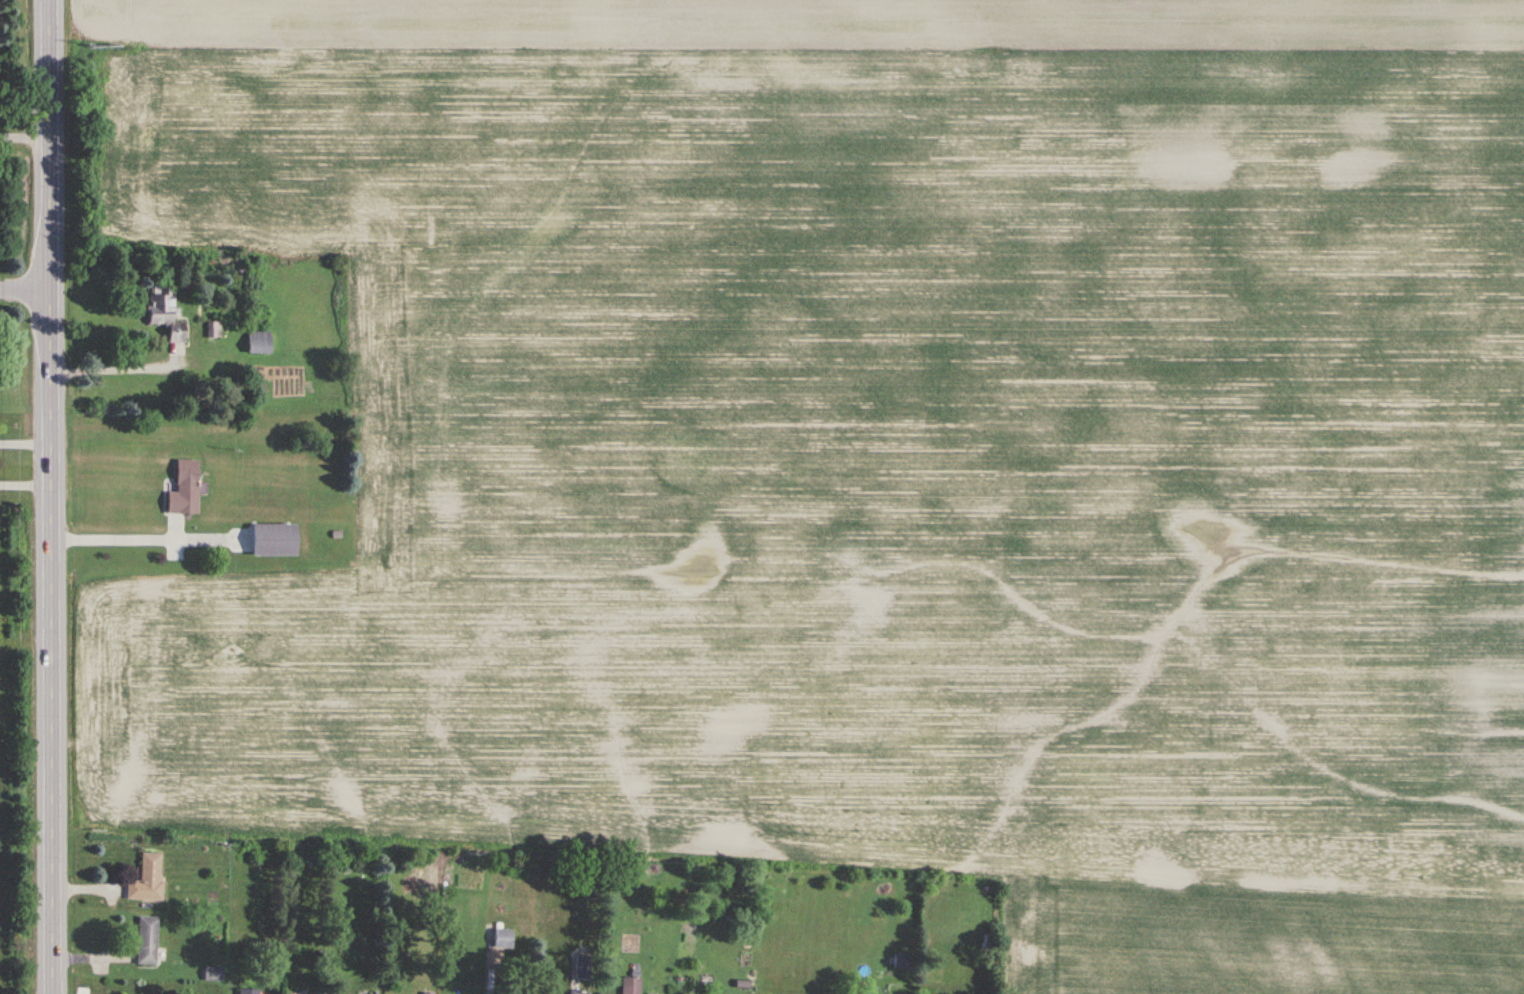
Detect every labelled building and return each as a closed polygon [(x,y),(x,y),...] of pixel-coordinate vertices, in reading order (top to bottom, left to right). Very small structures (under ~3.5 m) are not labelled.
[(173,328),(173,286),(148,286),(148,328),(173,328)] [(270,332),(248,332),(248,355),(270,355),(270,332)] [(197,515),(198,461),(177,461),(176,493),(167,493),(167,514),(197,515)] [(251,558),(296,558),(296,525),(251,525),(251,558)] [(162,854),(141,853),(141,881),(127,881),(126,900),(161,901),(162,854)] [(138,965),(157,965),(157,917),(138,917),(138,965)] [(512,951),(512,931),(494,931),(494,951),(512,951)] [(591,979),(591,956),(576,956),(576,979),(591,979)] [(205,982),(223,982),(223,968),(205,968),(205,982)] [(641,979),(622,979),(622,993),(641,993),(641,979)]
